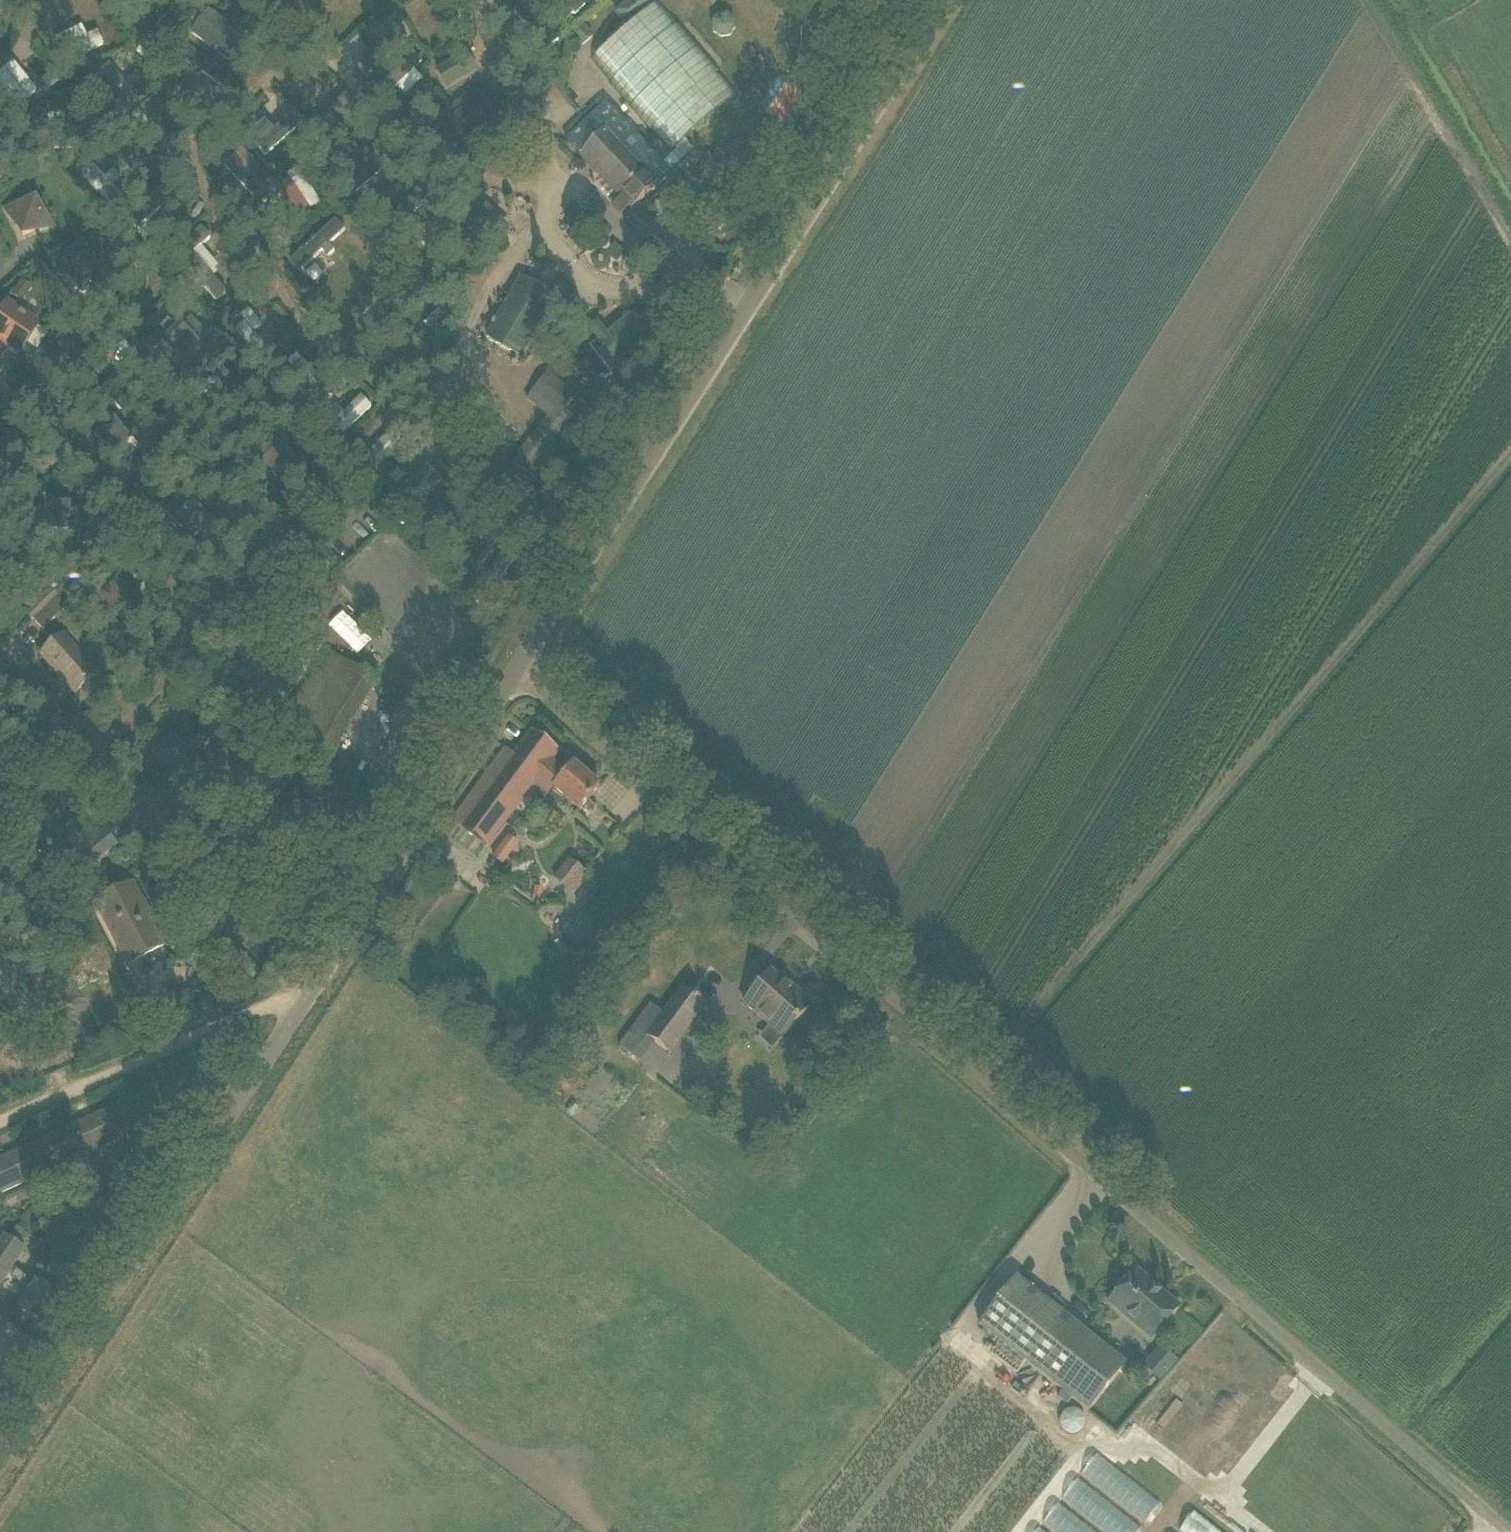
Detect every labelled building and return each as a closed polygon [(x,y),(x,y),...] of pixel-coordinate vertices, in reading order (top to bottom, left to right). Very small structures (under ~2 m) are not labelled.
[(357,13),(378,0),(349,0),(357,13)] [(584,4),(579,0),(548,0),(572,19),(584,4)] [(664,162),(672,170),(694,150),(684,141),(737,95),(657,3),(654,6),(649,0),(630,0),(615,13),(628,28),(592,59),(672,152),(674,150),(676,152),(664,162)] [(203,9),(187,36),(226,59),(242,33),(203,9)] [(386,15),(345,52),(366,75),(406,38),(386,15)] [(97,30),(84,34),(82,25),(55,34),(63,59),(102,47),(97,30)] [(207,95),(225,74),(190,44),(172,65),(207,95)] [(414,68),(420,63),(413,52),(385,72),(402,95),(423,80),(414,68)] [(38,91),(13,60),(0,71),(0,84),(19,106),(38,91)] [(471,60),(446,63),(448,77),(442,78),(443,82),(474,78),(471,60)] [(119,120),(130,104),(115,93),(120,87),(114,83),(120,76),(103,63),(87,85),(107,99),(101,107),(119,120)] [(780,118),(799,90),(783,80),(765,107),(780,118)] [(632,209),(672,170),(664,162),(608,104),(568,142),(632,209)] [(265,157),(303,121),(291,108),(272,126),(263,117),(244,136),(265,157)] [(11,155),(0,141),(0,163),(11,155)] [(278,178),(299,215),(319,203),(298,167),(278,178)] [(22,239),(56,227),(38,198),(7,207),(22,239)] [(333,218),(289,260),(300,270),(343,228),(333,218)] [(95,261),(96,260),(82,244),(64,259),(71,267),(60,274),(82,298),(112,279),(95,261)] [(203,246),(182,262),(213,302),(227,291),(219,281),(226,276),(203,246)] [(514,275),(484,342),(522,359),(552,292),(514,275)] [(299,290),(305,296),(311,291),(305,285),(299,290)] [(42,327),(7,303),(0,313),(0,343),(21,358),(42,327)] [(249,326),(243,334),(258,347),(272,331),(248,310),(240,319),(249,326)] [(605,333),(595,321),(586,329),(596,340),(587,348),(609,374),(651,339),(628,313),(605,333)] [(211,356),(220,347),(191,318),(183,326),(182,325),(163,343),(166,346),(157,356),(175,374),(202,347),(211,356)] [(298,388),(315,373),(296,353),(280,368),(298,388)] [(59,357),(35,370),(48,394),(71,381),(59,357)] [(548,372),(526,399),(554,422),(576,395),(548,372)] [(361,394),(342,411),(336,405),(325,414),(341,433),(372,407),(361,394)] [(114,419),(95,437),(120,464),(140,446),(114,419)] [(362,457),(376,471),(404,442),(389,428),(362,457)] [(423,459),(390,490),(410,512),(443,481),(423,459)] [(43,529),(70,531),(72,504),(46,502),(43,529)] [(102,537),(94,524),(86,528),(94,542),(102,537)] [(36,622),(67,592),(57,583),(27,612),(36,622)] [(65,636),(43,656),(73,689),(95,669),(65,636)] [(329,649),(320,662),(369,694),(378,680),(329,649)] [(329,734),(340,741),(362,702),(318,677),(293,722),(309,731),(308,732),(325,741),(329,734)] [(505,749),(452,821),(487,847),(544,773),(556,783),(552,789),(580,811),(600,787),(573,764),(567,772),(552,759),(558,751),(532,731),(514,755),(505,749)] [(78,825),(62,838),(87,868),(103,855),(78,825)] [(501,848),(493,858),(503,865),(510,856),(501,848)] [(568,857),(551,876),(571,893),(587,874),(568,857)] [(249,902),(256,895),(246,884),(239,891),(249,902)] [(128,961),(162,943),(132,885),(98,903),(128,961)] [(743,1004),(782,1037),(812,1004),(797,990),(794,993),(771,972),(743,1004)] [(650,1004),(633,1027),(667,1052),(704,1004),(684,988),(664,1014),(650,1004)] [(0,1158),(0,1194),(133,1134),(120,1104),(0,1158)] [(43,1324),(60,1298),(12,1267),(24,1250),(5,1238),(0,1245),(0,1297),(43,1324)] [(1154,1286),(1136,1270),(1109,1302),(1152,1339),(1161,1329),(1165,1329),(1171,1322),(1170,1318),(1179,1307),(1161,1292),(1159,1294),(1152,1288),(1154,1286)] [(1089,1411),(1126,1364),(1016,1277),(979,1324),(1089,1411)]
